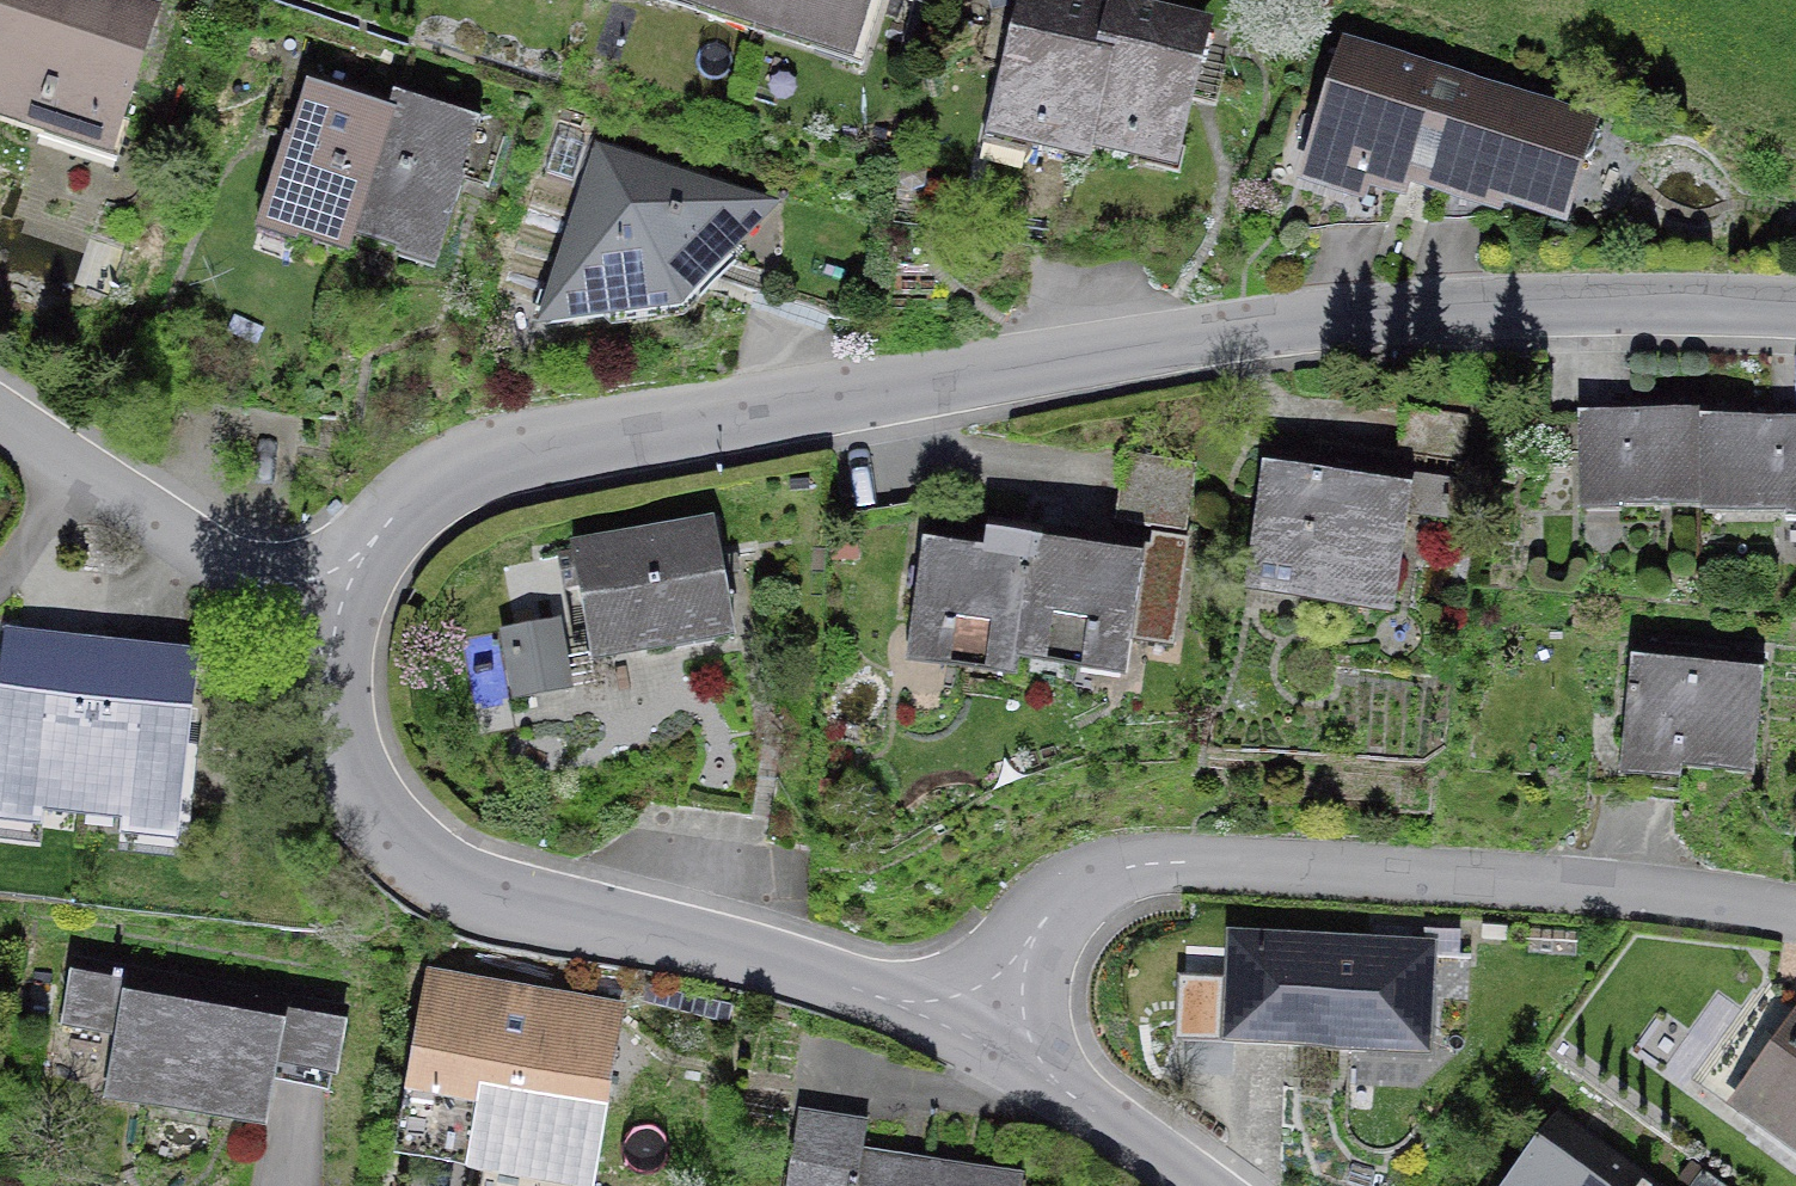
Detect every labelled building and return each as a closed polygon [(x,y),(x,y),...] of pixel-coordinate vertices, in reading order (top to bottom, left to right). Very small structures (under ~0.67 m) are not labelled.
[(83,0),(0,0),(0,136),(122,174),(169,27),(83,0)] [(771,0),(673,0),(762,28),(771,0)] [(762,28),(860,58),(877,0),(771,0),(762,28)] [(1117,6),(1095,0),(1033,0),(999,133),(1045,144),(1080,153),(1083,141),(1117,6)] [(1117,6),(1083,141),(1102,145),(1152,158),(1173,163),(1207,28),(1117,6)] [(1448,83),(1350,52),(1314,164),(1412,195),(1448,83)] [(350,225),(390,111),(316,85),(266,227),(340,253),(350,225)] [(390,111),(350,225),(455,262),(504,125),(398,88),(390,111)] [(1592,131),(1463,91),(1433,187),(1504,210),(1514,179),(1572,197),(1592,131)] [(1080,153),(1045,144),(1025,222),(1079,236),(1085,213),(1102,145),(1083,141),(1080,153)] [(1102,145),(1085,213),(1135,226),(1152,158),(1102,145)] [(766,201),(601,162),(551,313),(671,297),(766,201)] [(258,325),(200,316),(191,384),(247,390),(258,325)] [(1580,502),(1702,504),(1703,407),(1581,406),(1580,502)] [(1703,407),(1702,504),(1702,517),(1795,518),(1795,409),(1703,407)] [(1197,465),(1124,453),(1113,519),(1186,531),(1197,465)] [(1415,486),(1260,461),(1239,588),(1394,613),(1415,486)] [(715,526),(563,560),(593,693),(745,659),(715,526)] [(1029,532),(1026,548),(1011,647),(1128,665),(1145,550),(1029,532)] [(1006,680),(1011,647),(1026,548),(921,533),(901,664),(1006,680)] [(495,631),(510,700),(580,685),(565,616),(495,631)] [(99,660),(8,651),(0,732),(0,814),(83,822),(99,660)] [(99,660),(83,822),(188,832),(204,670),(99,660)] [(1776,697),(1640,680),(1625,795),(1762,812),(1776,697)] [(1448,959),(1230,947),(1224,1066),(1441,1077),(1448,959)] [(295,1003),(129,978),(108,1120),(274,1144),(295,1003)] [(640,1012),(429,979),(407,1120),(618,1153),(640,1012)] [(1735,1121),(1795,1163),(1795,1033),(1735,1121)] [(1565,1135),(1531,1185),(1642,1185),(1565,1135)] [(808,1154),(801,1185),(971,1185),(808,1154)]
